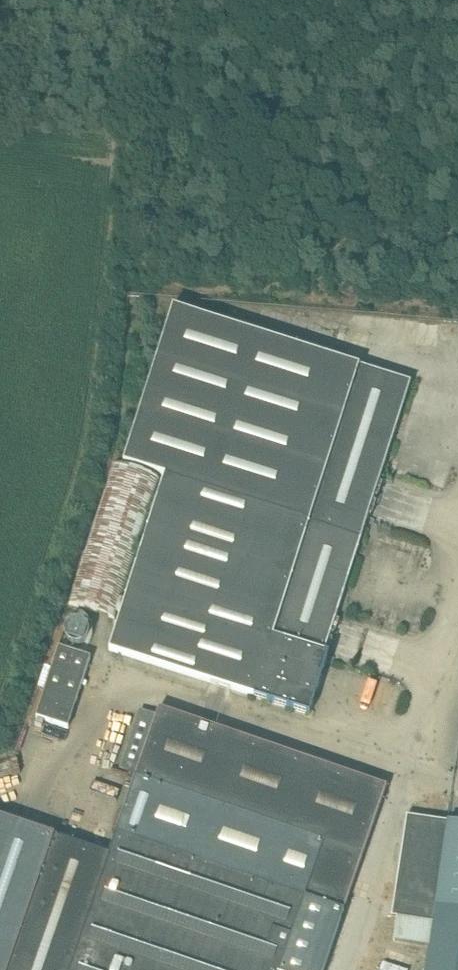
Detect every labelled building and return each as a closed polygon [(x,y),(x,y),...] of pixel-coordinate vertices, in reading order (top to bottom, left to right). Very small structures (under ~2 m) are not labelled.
[(121,612),(109,650),(211,682),(207,694),(227,700),(231,688),(275,702),(310,713),(315,697),(329,654),(325,652),(411,382),(172,309),(122,466),(163,479),(124,604),(121,612)] [(121,612),(124,604),(120,602),(159,481),(112,466),(69,603),(115,618),(117,610),(121,612)] [(69,623),(74,644),(96,639),(91,618),(69,623)] [(59,647),(36,717),(68,727),(81,688),(83,681),(91,657),(59,647)] [(386,786),(218,728),(222,716),(202,710),(198,721),(159,708),(156,715),(140,710),(120,770),(136,775),(116,833),(109,855),(89,848),(55,836),(0,817),(0,969),(323,969),(386,786)] [(407,815),(392,916),(433,922),(447,820),(407,815)] [(426,969),(457,969),(457,822),(447,820),(433,922),(429,947),(426,969)]
